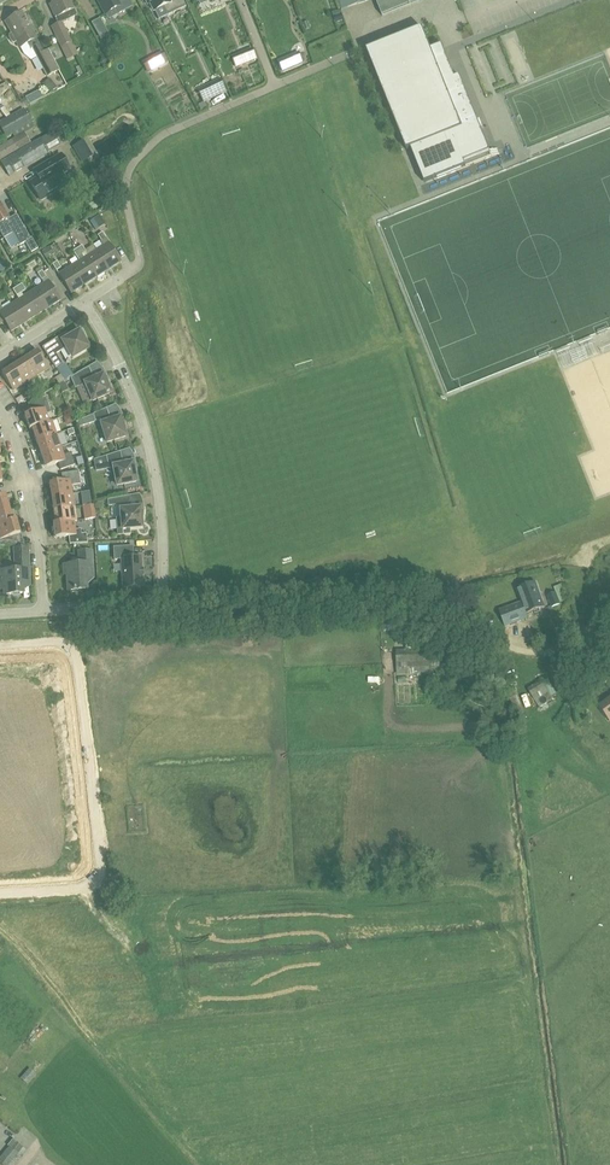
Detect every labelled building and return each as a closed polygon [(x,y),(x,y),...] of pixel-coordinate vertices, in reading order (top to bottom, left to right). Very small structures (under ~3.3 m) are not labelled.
[(70,19),(76,16),(69,0),(50,0),(52,3),(49,4),(55,18),(58,17),(59,20),(64,18),(66,20),(70,19)] [(105,14),(115,9),(118,14),(132,6),(129,0),(97,0),(105,14)] [(147,4),(150,3),(154,11),(165,6),(168,12),(185,5),(183,0),(145,0),(147,4)] [(368,0),(339,0),(342,9),(348,7),(368,0)] [(382,15),(418,0),(376,0),(382,15)] [(229,16),(231,22),(242,18),(241,12),(229,16)] [(341,13),(333,15),(336,23),(343,20),(341,13)] [(43,53),(35,38),(22,14),(8,21),(14,32),(12,33),(9,35),(9,38),(11,42),(14,43),(16,42),(18,44),(18,43),(22,51),(24,54),(31,60),(36,57),(44,73),(45,73),(47,77),(59,71),(48,51),(43,53)] [(77,54),(70,42),(61,22),(51,26),(67,59),(77,54)] [(422,28),(367,50),(407,151),(411,149),(411,150),(420,146),(434,180),(470,166),(469,163),(473,162),(474,164),(492,157),(490,151),(481,128),(475,114),(460,76),(455,78),(442,45),(431,50),(422,28)] [(235,67),(255,59),(252,51),(240,55),(242,59),(233,62),(235,67)] [(153,58),(157,66),(167,61),(162,52),(153,58)] [(298,53),(278,62),(282,71),(302,62),(298,53)] [(56,87),(51,81),(45,87),(50,93),(56,87)] [(221,83),(209,89),(211,93),(199,99),(201,103),(225,92),(221,83)] [(39,89),(25,97),(29,104),(43,97),(39,89)] [(16,99),(3,103),(5,108),(18,103),(16,99)] [(34,127),(24,108),(0,122),(0,126),(6,138),(12,134),(14,138),(25,132),(34,127)] [(53,131),(40,139),(47,152),(48,153),(61,145),(53,131)] [(0,149),(0,160),(31,142),(26,134),(0,149)] [(23,166),(47,152),(40,139),(1,162),(9,176),(23,167),(23,166)] [(72,142),(83,165),(89,163),(78,140),(72,142)] [(38,178),(30,183),(40,200),(66,185),(60,174),(69,168),(61,155),(46,164),(34,170),(38,178)] [(4,238),(13,233),(20,246),(25,242),(31,252),(38,248),(32,237),(30,238),(16,215),(9,219),(0,203),(0,232),(4,238)] [(100,214),(90,220),(94,226),(103,220),(100,214)] [(103,247),(96,251),(109,271),(121,263),(109,243),(103,247)] [(85,250),(82,245),(77,248),(81,254),(86,251),(85,250)] [(46,248),(41,251),(47,258),(51,255),(46,248)] [(89,256),(84,259),(96,279),(109,271),(96,251),(89,256)] [(79,263),(71,267),(84,286),(96,279),(84,259),(80,262),(79,263)] [(52,264),(56,270),(61,267),(57,261),(52,264)] [(84,286),(71,267),(59,275),(71,294),(84,286)] [(43,285),(36,289),(48,309),(61,301),(49,281),(44,284),(43,285)] [(22,283),(17,286),(21,292),(26,289),(22,283)] [(16,295),(21,292),(17,286),(12,289),(16,295)] [(24,297),(36,317),(48,309),(36,289),(24,297)] [(20,300),(11,305),(23,325),(36,317),(24,297),(20,300)] [(3,321),(11,333),(23,325),(11,305),(4,310),(0,312),(0,315),(3,321)] [(83,333),(82,331),(69,338),(66,333),(42,348),(55,369),(63,364),(56,355),(66,349),(72,359),(89,349),(87,346),(87,344),(86,341),(85,338),(85,336),(83,333)] [(25,359),(36,377),(48,369),(37,352),(25,359)] [(13,367),(25,384),(36,377),(25,359),(13,367)] [(25,384),(13,367),(1,374),(13,392),(25,384)] [(76,375),(71,378),(75,388),(76,388),(85,384),(92,401),(93,402),(110,394),(109,391),(109,389),(109,386),(108,384),(108,381),(107,379),(106,376),(103,378),(103,376),(94,380),(88,368),(76,375)] [(58,384),(62,392),(68,389),(65,381),(58,384)] [(29,430),(32,429),(49,423),(46,415),(51,414),(45,398),(29,403),(28,404),(31,414),(24,417),(29,430)] [(60,410),(63,420),(70,418),(67,408),(60,410)] [(125,438),(124,435),(125,432),(125,430),(125,428),(125,426),(124,424),(124,422),(123,420),(120,421),(120,419),(110,422),(106,409),(93,415),(95,422),(100,421),(107,443),(125,438)] [(51,422),(49,423),(32,429),(36,442),(56,435),(51,422)] [(61,448),(56,435),(36,442),(41,455),(61,448)] [(63,456),(61,448),(41,455),(45,468),(58,464),(60,471),(75,466),(70,454),(63,456)] [(96,471),(113,468),(117,487),(136,483),(135,480),(136,472),(136,465),(132,465),(132,464),(123,466),(120,452),(94,461),(96,471)] [(51,498),(72,495),(71,487),(80,485),(78,472),(61,475),(62,482),(49,484),(51,498)] [(53,512),(74,508),(72,495),(51,498),(53,512)] [(9,509),(5,496),(0,497),(0,512),(9,509)] [(141,528),(141,525),(142,523),(142,520),(143,518),(143,515),(143,513),(143,510),(140,511),(139,509),(130,510),(129,497),(107,501),(108,507),(120,506),(121,517),(116,518),(117,535),(130,534),(130,529),(141,528)] [(90,499),(82,500),(83,507),(91,506),(91,504),(90,499)] [(53,512),(55,525),(74,522),(74,523),(76,522),(74,508),(53,512)] [(13,522),(9,509),(0,512),(0,526),(13,522)] [(15,546),(13,537),(19,535),(15,521),(13,522),(0,526),(0,547),(15,546)] [(55,525),(52,525),(55,540),(68,538),(69,545),(87,544),(86,534),(81,535),(80,530),(75,531),(74,523),(74,522),(55,525)] [(133,547),(133,546),(114,547),(114,560),(121,559),(123,588),(143,586),(142,575),(143,575),(142,569),(141,558),(131,558),(130,547),(132,547),(133,547)] [(0,577),(0,590),(4,589),(4,590),(4,596),(22,595),(21,578),(29,578),(29,570),(28,547),(14,547),(15,571),(0,572),(0,576),(0,577)] [(85,572),(92,572),(91,551),(78,552),(79,565),(63,566),(63,576),(66,575),(67,592),(86,591),(85,572)] [(505,626),(527,617),(526,613),(545,606),(536,582),(516,589),(521,602),(499,610),(505,626)] [(561,604),(557,593),(548,596),(552,607),(561,604)] [(259,628),(244,628),(244,638),(259,637),(259,628)] [(439,649),(397,650),(397,674),(408,673),(408,667),(412,667),(412,674),(432,673),(431,666),(439,666),(439,649)] [(535,701),(549,692),(542,682),(528,690),(535,701)] [(515,712),(523,707),(521,704),(517,688),(510,690),(508,697),(515,712)] [(603,704),(609,714),(609,698),(598,706),(599,707),(603,704)] [(540,716),(546,713),(542,705),(536,708),(540,716)] [(526,713),(523,707),(515,712),(517,717),(526,713)] [(9,860),(8,844),(0,845),(0,861),(9,860)] [(27,1084),(36,1074),(29,1068),(21,1078),(27,1084)] [(23,1148),(12,1139),(7,1145),(9,1146),(0,1157),(0,1164),(1,1164),(15,1164),(26,1152),(22,1149),(23,1148)]
